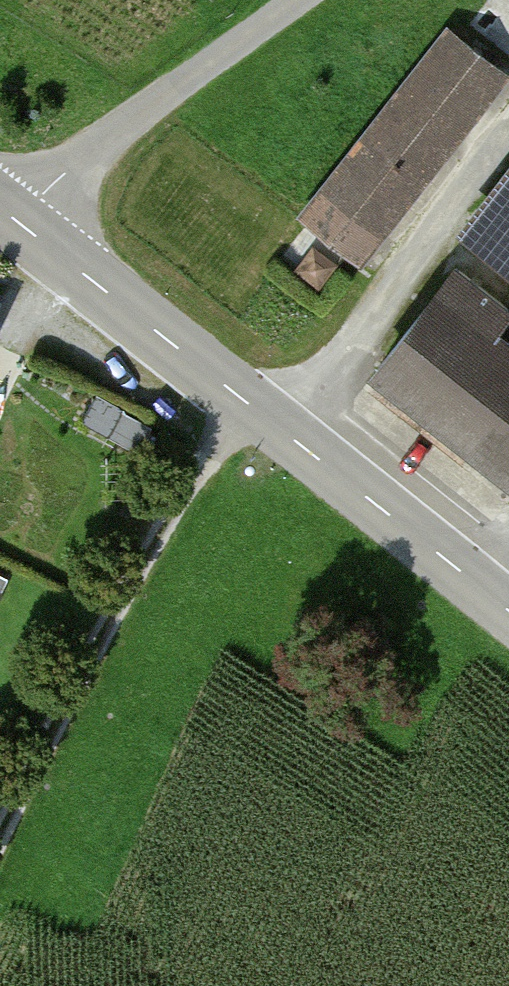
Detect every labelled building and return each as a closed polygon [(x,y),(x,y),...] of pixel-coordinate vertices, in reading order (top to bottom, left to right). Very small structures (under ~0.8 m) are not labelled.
[(448,25),(296,220),(361,270),(508,81),(508,72),(448,25)] [(457,234),(508,278),(508,168),(457,234)] [(454,266),(365,371),(508,493),(508,313),(454,266)]
